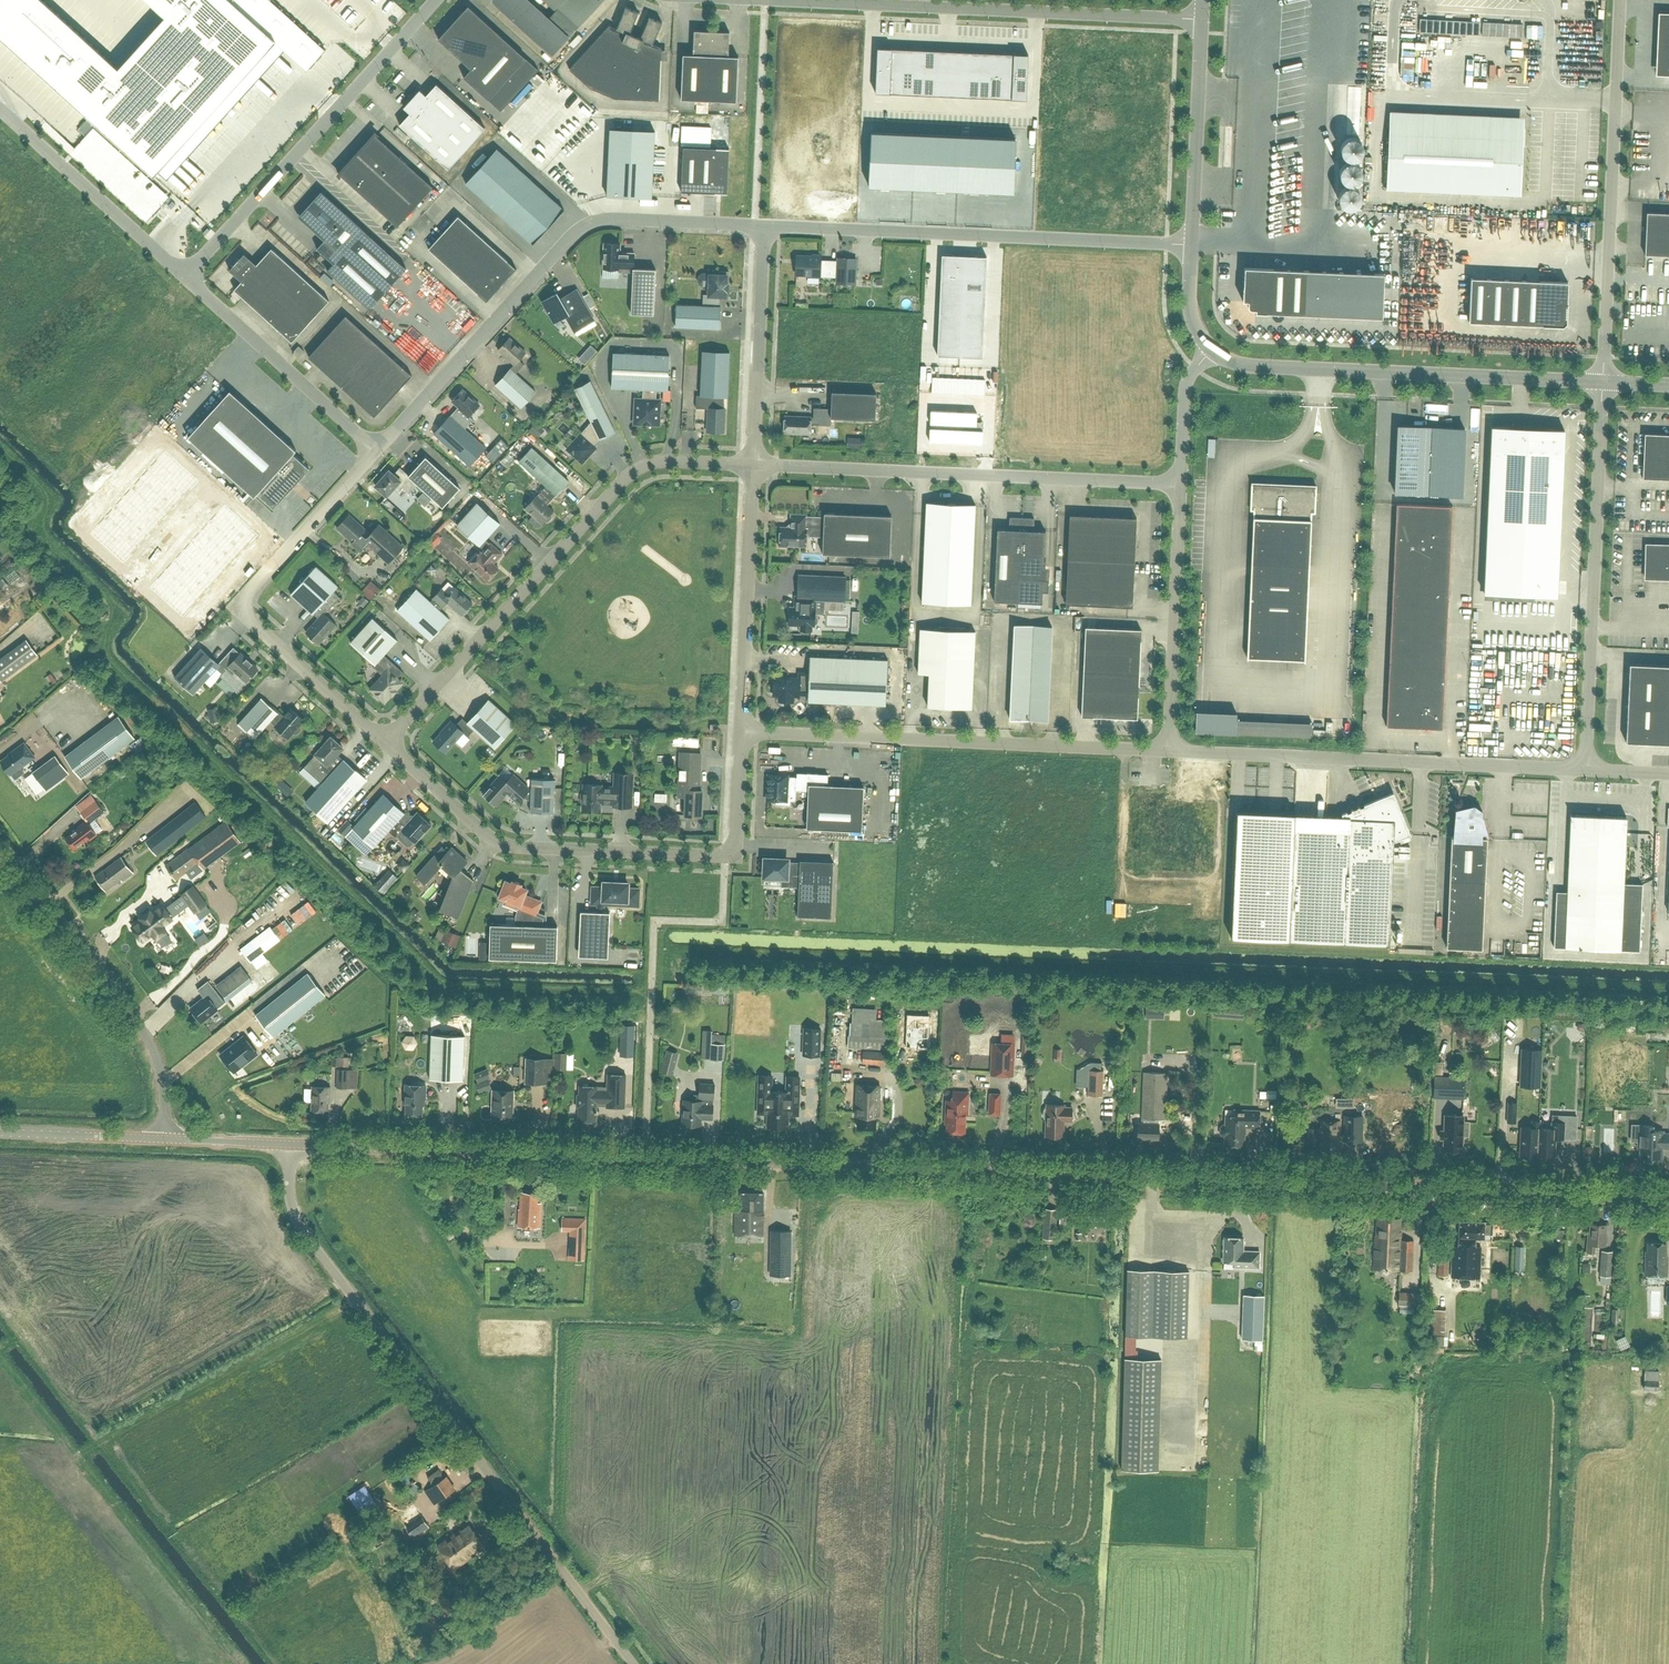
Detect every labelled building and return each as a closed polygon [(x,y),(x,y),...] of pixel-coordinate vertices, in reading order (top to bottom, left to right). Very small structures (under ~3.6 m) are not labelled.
[(43,0),(0,0),(0,37),(154,176),(276,42),(307,71),(326,49),(271,0),(147,0),(165,17),(119,68),(43,0)] [(558,8),(548,19),(527,0),(493,0),(552,54),(601,0),(550,0),(558,8)] [(467,80),(488,100),(526,58),(468,6),(438,39),(471,69),(463,77),(467,80)] [(609,25),(569,69),(590,88),(615,98),(659,100),(661,47),(653,44),(662,22),(649,17),(640,38),(630,34),(639,12),(625,7),(616,28),(609,25)] [(1659,10),(1658,44),(1668,45),(1667,75),(1668,76),(1668,11),(1659,10)] [(728,56),(729,32),(694,31),(693,55),(683,54),(681,99),(736,102),(738,57),(728,56)] [(878,47),(876,92),(1026,98),(1028,54),(878,47)] [(420,90),(404,107),(410,113),(399,125),(448,169),(486,128),(436,84),(426,95),(420,90)] [(1523,128),(1389,122),(1386,189),(1520,195),(1523,128)] [(652,198),(655,131),(610,129),(607,196),(652,198)] [(1016,139),(871,132),(869,186),(1013,192),(1016,139)] [(376,133),(357,154),(415,207),(433,187),(377,136),(377,135),(376,133)] [(1341,147),(1341,149),(1341,151),(1341,153),(1343,155),(1344,157),(1346,158),(1347,159),(1350,160),(1352,160),(1354,160),(1356,159),(1358,158),(1360,157),(1361,155),(1362,153),(1363,151),(1363,149),(1363,147),(1362,145),(1361,143),(1360,141),(1358,140),(1357,139),(1355,138),(1353,138),(1351,138),(1349,138),(1347,139),(1345,140),(1344,141),(1342,143),(1341,145),(1341,147)] [(727,194),(729,149),(683,147),(681,192),(720,193),(727,194)] [(466,183),(533,244),(564,210),(497,149),(466,183)] [(397,226),(415,207),(357,154),(339,174),(340,176),(341,175),(397,226)] [(1340,171),(1340,173),(1340,175),(1340,177),(1341,179),(1343,181),(1345,182),(1346,183),(1349,184),(1351,184),(1353,184),(1355,183),(1357,182),(1359,181),(1360,179),(1361,177),(1362,175),(1362,173),(1362,171),(1361,169),(1360,167),(1359,166),(1357,164),(1356,163),(1354,162),(1352,162),(1350,162),(1348,162),(1346,163),(1344,164),(1342,166),(1341,167),(1340,169),(1340,171)] [(1339,195),(1339,198),(1339,200),(1339,202),(1340,204),(1342,205),(1343,207),(1345,208),(1347,208),(1350,209),(1352,208),(1354,208),(1356,207),(1357,205),(1359,204),(1360,202),(1360,200),(1361,198),(1360,195),(1360,193),(1359,191),(1357,190),(1356,188),(1354,187),(1352,187),(1350,186),(1347,187),(1345,187),(1343,188),(1342,190),(1340,191),(1339,193),(1339,195)] [(370,309),(406,268),(402,264),(321,191),(298,216),(324,240),(317,248),(333,263),(327,270),(370,309)] [(1668,256),(1668,213),(1646,212),(1644,255),(1668,256)] [(458,216),(443,232),(456,243),(471,227),(458,216)] [(456,243),(468,255),(483,238),(471,227),(456,243)] [(441,260),(456,243),(443,232),(428,249),(441,260)] [(516,268),(483,238),(468,255),(501,285),(516,268)] [(298,250),(305,256),(311,249),(304,243),(298,250)] [(468,255),(456,243),(441,260),(453,271),(468,255)] [(642,314),(654,314),(656,269),(634,268),(634,253),(622,252),(620,251),(620,244),(604,243),(603,268),(618,269),(618,272),(633,272),(631,313),(642,314)] [(243,297),(267,319),(304,278),(271,248),(257,265),(244,254),(229,270),(242,281),(234,289),(243,297)] [(486,301),(501,285),(468,255),(453,271),(486,301)] [(797,256),(796,274),(806,275),(806,276),(820,277),(837,277),(837,283),(855,284),(855,279),(856,259),(838,258),(838,260),(821,260),(821,255),(812,255),(812,256),(797,256)] [(982,357),(987,257),(942,255),(937,355),(982,357)] [(1243,287),(1243,301),(1248,301),(1248,304),(1248,307),(1249,308),(1250,309),(1251,309),(1252,309),(1255,309),(1255,312),(1266,313),(1382,318),(1384,273),(1244,267),(1243,287)] [(703,285),(709,285),(708,295),(703,294),(703,306),(676,305),(675,327),(720,329),(721,307),(719,307),(719,296),(726,296),(726,290),(728,291),(728,284),(726,284),(727,279),(728,280),(729,271),(719,271),(718,274),(709,274),(703,274),(700,275),(699,278),(699,281),(700,284),(703,285)] [(304,278),(267,319),(292,341),(329,300),(304,278)] [(1471,278),(1468,322),(1543,325),(1561,326),(1563,326),(1566,323),(1566,321),(1567,303),(1568,282),(1471,278)] [(577,289),(560,299),(557,293),(542,301),(554,322),(566,315),(575,331),(594,320),(577,289)] [(346,315),(308,357),(374,416),(412,375),(346,315)] [(514,364),(495,385),(521,408),(536,391),(516,373),(524,364),(519,360),(526,352),(509,337),(498,350),(514,364)] [(293,352),(298,357),(304,351),(299,346),(293,352)] [(696,408),(708,408),(724,408),(724,397),(727,397),(730,352),(702,350),(702,365),(701,369),(700,395),(696,395),(696,408)] [(613,353),(611,387),(643,389),(642,399),(636,399),(635,423),(659,424),(660,400),(656,400),(656,389),(668,390),(669,356),(613,353)] [(985,379),(932,377),(931,392),(984,395),(985,379)] [(580,433),(566,449),(582,463),(588,456),(596,447),(592,443),(598,436),(599,439),(615,431),(590,381),(575,388),(591,422),(581,433),(580,433)] [(462,389),(452,401),(458,407),(450,415),(433,433),(470,466),(482,453),(486,448),(465,429),(473,419),(469,416),(480,405),(462,389)] [(274,508),(310,469),(293,454),(296,450),(230,390),(188,437),(254,497),(257,493),(274,508)] [(832,391),(831,409),(814,408),(814,417),(785,416),(784,433),(797,433),(809,434),(810,424),(830,425),(831,418),(866,419),(875,420),(876,393),(832,391)] [(707,431),(724,432),(725,408),(724,408),(708,408),(707,431)] [(977,412),(931,410),(929,441),(982,444),(983,422),(976,421),(977,412)] [(1430,449),(1431,427),(1398,425),(1397,448),(1430,449)] [(1430,449),(1429,471),(1428,494),(1462,495),(1465,428),(1431,427),(1430,449)] [(1564,430),(1491,427),(1484,593),(1557,596),(1564,430)] [(1644,433),(1642,478),(1668,479),(1668,434),(1644,433)] [(532,447),(519,461),(546,485),(537,495),(525,508),(542,523),(545,520),(546,521),(548,521),(552,517),(552,515),(550,514),(554,510),(547,504),(556,494),(556,495),(558,493),(569,481),(532,447)] [(1397,448),(1396,470),(1429,471),(1430,449),(1397,448)] [(199,480),(165,450),(90,533),(124,563),(199,480)] [(515,458),(508,452),(501,460),(507,466),(515,458)] [(389,470),(375,485),(387,496),(394,488),(398,492),(402,487),(409,493),(417,484),(442,507),(460,487),(426,456),(408,475),(400,468),(394,474),(389,470)] [(1428,494),(1429,471),(1396,470),(1395,492),(1428,494)] [(1251,564),(1309,566),(1311,513),(1315,513),(1316,485),(1251,482),(1250,510),(1254,510),(1251,564)] [(487,580),(499,568),(493,563),(502,553),(490,543),(489,544),(484,540),(500,523),(477,502),(457,525),(480,545),(485,549),(482,553),(481,552),(469,564),(476,570),(475,573),(478,576),(481,575),(487,580)] [(975,504),(926,502),(922,602),(971,604),(975,504)] [(1395,526),(1429,528),(1430,505),(1396,503),(1395,526)] [(225,504),(150,587),(183,617),(258,534),(225,504)] [(1452,506),(1430,505),(1429,528),(1451,529),(1452,506)] [(779,538),(778,546),(787,547),(787,545),(805,546),(806,534),(823,534),(822,553),(829,554),(890,556),(892,516),(824,513),(824,519),(810,518),(805,518),(806,515),(791,514),(791,525),(788,527),(781,527),(780,538),(779,538)] [(349,514),(337,528),(338,529),(339,531),(341,533),(343,533),(353,542),(351,544),(360,552),(367,544),(380,555),(388,563),(394,557),(403,547),(379,524),(364,540),(359,536),(365,529),(349,514)] [(1069,514),(1067,559),(1134,562),(1136,518),(1069,514)] [(1018,602),(1022,517),(1009,517),(1009,529),(997,529),(994,601),(1018,602)] [(1034,530),(1034,518),(1022,517),(1018,602),(1042,603),(1043,579),(1045,531),(1034,530)] [(1394,548),(1428,550),(1429,528),(1395,526),(1394,548)] [(1450,551),(1451,529),(1429,528),(1428,550),(1450,551)] [(435,532),(427,542),(433,548),(442,538),(435,532)] [(1646,544),(1645,578),(1668,579),(1668,545),(1646,544)] [(1394,548),(1393,570),(1427,572),(1428,550),(1394,548)] [(1449,573),(1450,551),(1428,550),(1427,572),(1449,573)] [(1132,607),(1134,562),(1067,559),(1065,604),(1132,607)] [(340,597),(333,591),(338,586),(316,566),(291,594),(313,614),(313,613),(318,618),(306,632),(319,644),(336,625),(325,614),(340,597)] [(1392,593),(1426,594),(1427,572),(1393,570),(1392,593)] [(1426,594),(1448,595),(1449,573),(1427,572),(1426,594)] [(814,616),(815,614),(822,614),(825,611),(825,600),(844,601),(845,577),(798,574),(797,599),(801,599),(800,608),(790,607),(789,624),(800,625),(800,630),(812,631),(812,625),(814,625),(814,624),(815,624),(817,622),(817,617),(816,616),(814,616)] [(1309,578),(1251,575),(1249,616),(1274,617),(1272,652),(1247,651),(1247,657),(1305,660),(1305,654),(1280,653),(1282,617),(1307,618),(1309,578)] [(362,590),(372,600),(381,589),(371,580),(362,590)] [(416,589),(397,610),(430,640),(449,619),(439,609),(442,606),(443,607),(447,602),(462,615),(473,603),(455,587),(448,594),(441,588),(433,598),(430,601),(416,589)] [(1392,593),(1391,615),(1425,616),(1426,594),(1392,593)] [(1447,617),(1448,595),(1426,594),(1425,616),(1447,617)] [(856,604),(842,603),(841,613),(855,614),(856,604)] [(1424,638),(1425,616),(1391,615),(1390,637),(1424,638)] [(1446,640),(1447,617),(1425,616),(1424,638),(1446,640)] [(378,700),(380,698),(385,702),(391,694),(392,695),(396,691),(395,690),(402,683),(397,678),(403,671),(384,654),(397,640),(373,618),(350,642),(375,664),(373,666),(383,675),(370,689),(375,693),(372,695),(378,700)] [(1014,624),(1014,636),(1032,637),(1033,625),(1014,624)] [(1032,637),(1051,638),(1052,626),(1033,625),(1032,637)] [(1081,716),(1137,718),(1138,690),(1141,642),(1141,629),(1085,627),(1081,716)] [(929,662),(974,664),(975,631),(920,628),(918,673),(929,674),(929,662)] [(1032,646),(1032,637),(1014,636),(1013,645),(1032,646)] [(1051,638),(1032,637),(1032,646),(1051,647),(1051,638)] [(1390,637),(1389,659),(1423,661),(1424,638),(1390,637)] [(1445,662),(1446,640),(1424,638),(1423,661),(1445,662)] [(0,659),(0,680),(1,681),(38,654),(27,639),(0,659)] [(1013,645),(1013,654),(1032,655),(1032,646),(1013,645)] [(1032,655),(1050,656),(1051,647),(1032,646),(1032,655)] [(233,661),(226,655),(218,664),(202,649),(176,677),(186,687),(193,693),(216,668),(222,673),(226,670),(239,682),(243,678),(247,681),(258,669),(240,653),(233,661)] [(1031,664),(1032,655),(1013,654),(1012,663),(1031,664)] [(1050,656),(1032,655),(1031,664),(1050,665),(1050,656)] [(772,683),(772,688),(773,689),(773,692),(779,692),(782,695),(782,701),(792,702),(793,695),(799,696),(800,693),(808,694),(808,701),(835,702),(886,705),(888,660),(810,656),(809,673),(804,673),(800,677),(799,678),(774,677),(773,682),(772,683)] [(1422,683),(1423,661),(1389,659),(1388,681),(1422,683)] [(1444,684),(1445,662),(1423,661),(1422,683),(1444,684)] [(929,662),(929,674),(927,706),(972,708),(974,664),(929,662)] [(1012,663),(1012,672),(1031,673),(1031,664),(1012,663)] [(1031,673),(1050,673),(1050,665),(1031,664),(1031,673)] [(1629,664),(1625,742),(1668,744),(1668,722),(1668,665),(1629,664)] [(61,668),(56,673),(63,681),(69,676),(61,668)] [(1030,681),(1031,673),(1012,672),(1012,681),(1030,681)] [(1050,673),(1031,673),(1030,681),(1049,682),(1050,673)] [(1012,681),(1011,689),(1030,690),(1030,681),(1012,681)] [(1030,690),(1049,691),(1049,682),(1030,681),(1030,690)] [(1421,705),(1422,683),(1388,681),(1387,703),(1404,704),(1421,705)] [(1443,706),(1444,684),(1422,683),(1421,705),(1443,706)] [(1030,699),(1030,690),(1011,689),(1011,698),(1030,699)] [(1049,691),(1030,690),(1030,699),(1048,700),(1049,691)] [(261,697),(239,723),(255,738),(270,721),(288,737),(293,732),(294,733),(297,733),(300,729),(300,727),(299,726),(304,720),(291,708),(283,717),(261,697)] [(1011,698),(1010,707),(1029,708),(1030,699),(1011,698)] [(444,729),(433,741),(445,752),(463,733),(468,737),(474,729),(495,748),(516,724),(488,699),(467,722),(462,718),(456,725),(451,720),(443,729),(444,729)] [(1048,700),(1030,699),(1029,708),(1048,709),(1048,700)] [(802,701),(796,705),(802,712),(808,707),(802,701)] [(1386,726),(1403,727),(1404,704),(1387,703),(1386,726)] [(1403,727),(1420,728),(1421,705),(1404,704),(1403,727)] [(1421,705),(1420,728),(1442,729),(1443,706),(1421,705)] [(79,732),(92,723),(82,707),(76,711),(80,718),(73,723),(79,732)] [(210,722),(220,720),(217,707),(208,709),(210,722)] [(1010,719),(1029,720),(1029,708),(1010,707),(1010,719)] [(1048,709),(1029,708),(1029,720),(1047,721),(1048,709)] [(1461,712),(1454,718),(1459,723),(1466,716),(1461,712)] [(135,738),(119,716),(65,756),(81,778),(135,738)] [(1236,720),(1236,733),(1236,734),(1312,737),(1312,723),(1236,720)] [(643,742),(643,732),(633,732),(633,739),(636,739),(636,742),(643,742)] [(316,811),(329,822),(366,780),(343,759),(334,769),(328,764),(343,747),(331,737),(316,754),(322,760),(316,766),(328,777),(306,801),(316,811)] [(24,772),(21,768),(35,757),(24,742),(8,754),(9,754),(1,761),(10,774),(11,773),(15,779),(24,772)] [(701,753),(680,752),(678,796),(686,796),(685,815),(701,815),(702,790),(699,790),(700,764),(701,753)] [(47,790),(69,774),(55,755),(33,772),(47,790)] [(581,793),(580,802),(583,802),(583,810),(600,810),(600,803),(613,804),(613,806),(631,807),(632,786),(633,773),(615,773),(614,787),(601,787),(601,785),(584,784),(583,793),(581,793)] [(776,805),(790,805),(791,791),(796,792),(796,791),(808,791),(806,828),(862,831),(864,787),(827,785),(828,774),(818,774),(818,773),(807,773),(797,773),(797,777),(787,776),(787,775),(769,774),(767,800),(776,800),(776,805)] [(500,776),(484,793),(496,804),(507,792),(518,802),(523,796),(525,797),(531,800),(531,812),(553,813),(554,788),(555,779),(532,778),(531,791),(529,790),(529,789),(513,775),(507,782),(500,776)] [(375,786),(364,792),(368,799),(379,793),(375,786)] [(1293,829),(1288,940),(1389,945),(1393,841),(1410,834),(1393,792),(1363,804),(1364,805),(1360,807),(1360,806),(1350,809),(1351,811),(1347,812),(1346,811),(1341,813),(1341,816),(1295,814),(1294,829),(1293,829)] [(80,825),(80,827),(66,838),(74,849),(89,838),(90,840),(98,834),(90,824),(104,812),(95,800),(91,795),(76,806),(86,820),(80,825)] [(366,854),(396,821),(403,827),(401,829),(403,831),(400,835),(400,838),(407,845),(410,844),(413,840),(415,842),(416,841),(431,825),(417,812),(413,817),(412,815),(409,816),(408,817),(404,813),(383,795),(346,836),(366,854)] [(804,815),(804,796),(796,796),(796,815),(804,815)] [(196,802),(147,841),(157,855),(207,816),(196,802)] [(1451,836),(1449,880),(1446,947),(1482,949),(1487,838),(1484,838),(1484,837),(1481,837),(1482,810),(1455,809),(1454,836),(1451,836)] [(1294,829),(1295,814),(1295,813),(1237,811),(1231,938),(1288,940),(1293,829),(1294,829)] [(1571,814),(1567,903),(1555,902),(1553,947),(1639,951),(1642,884),(1623,883),(1626,817),(1571,814)] [(226,820),(189,848),(186,844),(166,860),(168,863),(165,865),(176,879),(199,862),(204,869),(241,841),(226,820)] [(336,833),(333,842),(341,846),(345,837),(336,833)] [(1396,854),(1410,854),(1410,843),(1396,844),(1396,854)] [(241,853),(247,861),(257,854),(250,846),(241,853)] [(442,847),(416,876),(425,883),(440,866),(452,877),(440,909),(459,917),(469,889),(473,880),(473,881),(474,880),(461,868),(467,861),(451,847),(447,851),(442,847)] [(123,881),(134,873),(121,856),(95,876),(106,891),(121,879),(123,881)] [(764,870),(764,876),(782,877),(781,886),(799,887),(797,916),(831,917),(833,861),(800,860),(800,863),(787,862),(787,860),(780,859),(771,859),(765,859),(765,864),(764,864),(764,870)] [(374,886),(383,894),(398,878),(388,870),(374,886)] [(186,885),(196,879),(191,871),(181,877),(186,885)] [(512,884),(506,881),(503,887),(501,886),(499,887),(497,892),(498,894),(500,895),(500,896),(506,899),(505,901),(506,904),(518,908),(516,914),(515,925),(490,924),(489,958),(556,960),(557,926),(543,926),(543,917),(536,915),(540,902),(532,898),(524,895),(526,889),(520,887),(521,884),(513,881),(512,884)] [(581,911),(579,945),(579,955),(608,956),(608,946),(609,944),(610,912),(603,912),(603,903),(638,905),(638,901),(639,900),(639,894),(638,893),(638,889),(628,889),(628,883),(604,882),(603,888),(593,887),(592,903),(598,903),(598,912),(581,911)] [(197,892),(186,900),(189,904),(195,912),(196,911),(201,918),(210,911),(205,904),(206,904),(197,892)] [(306,914),(310,911),(304,903),(300,905),(306,914)] [(142,919),(132,927),(143,941),(153,933),(156,938),(157,937),(163,945),(171,939),(165,931),(166,931),(162,926),(173,919),(170,915),(176,910),(171,904),(165,908),(162,904),(152,912),(150,910),(140,917),(142,919)] [(268,960),(263,953),(306,920),(296,907),(241,949),(251,962),(252,961),(257,968),(268,960)] [(447,927),(443,937),(457,943),(462,932),(447,927)] [(349,971),(361,962),(352,950),(340,959),(349,971)] [(310,956),(313,961),(322,957),(319,951),(310,956)] [(308,973),(256,1015),(273,1036),(325,994),(308,973)] [(338,973),(332,981),(339,987),(346,979),(338,973)] [(217,1008),(225,1002),(208,980),(197,989),(204,997),(190,1008),(202,1022),(218,1009),(217,1008)] [(702,985),(686,984),(685,992),(702,993),(702,985)] [(849,1036),(848,1036),(848,1047),(887,1049),(889,1020),(876,1019),(877,1008),(853,1007),(852,1023),(850,1022),(849,1036)] [(909,1015),(907,1048),(929,1049),(931,1016),(909,1015)] [(621,1024),(620,1042),(633,1043),(633,1040),(634,1025),(622,1024),(621,1024)] [(804,1028),(803,1055),(819,1055),(820,1029),(804,1028)] [(724,1059),(725,1044),(725,1034),(712,1034),(712,1029),(703,1029),(701,1058),(710,1059),(724,1059)] [(1562,1029),(1561,1056),(1576,1056),(1577,1030),(1562,1029)] [(465,1035),(431,1034),(430,1078),(463,1080),(465,1035)] [(234,1071),(241,1066),(257,1053),(244,1036),(220,1055),(232,1069),(234,1071)] [(992,1043),(991,1075),(1013,1076),(1014,1044),(992,1043)] [(1029,1055),(1030,1043),(1022,1043),(1022,1055),(1029,1055)] [(1539,1086),(1541,1049),(1522,1048),(1520,1086),(1539,1086)] [(661,1071),(673,1074),(679,1052),(667,1049),(661,1071)] [(886,1065),(886,1052),(863,1050),(862,1063),(886,1065)] [(566,1053),(555,1053),(555,1068),(566,1069),(566,1053)] [(341,1056),(333,1055),(332,1065),(341,1065),(341,1056)] [(526,1082),(544,1083),(553,1083),(554,1059),(527,1058),(526,1082)] [(722,1078),(723,1060),(712,1060),(712,1078),(722,1078)] [(338,1069),(337,1087),(348,1087),(349,1069),(338,1069)] [(479,1072),(481,1080),(491,1078),(488,1069),(479,1072)] [(1102,1095),(1103,1070),(1089,1070),(1088,1095),(1102,1095)] [(1164,1119),(1167,1073),(1143,1072),(1141,1118),(1143,1118),(1143,1123),(1138,1123),(1138,1138),(1158,1139),(1159,1123),(1158,1123),(1158,1119),(1164,1119)] [(577,1094),(576,1107),(578,1107),(578,1120),(596,1121),(597,1103),(606,1104),(606,1106),(624,1107),(626,1074),(608,1074),(607,1086),(579,1085),(579,1095),(577,1094)] [(927,1082),(923,1074),(914,1079),(918,1087),(927,1082)] [(771,1076),(759,1075),(758,1113),(768,1113),(767,1126),(787,1127),(788,1114),(798,1114),(799,1077),(787,1076),(786,1092),(771,1091),(771,1076)] [(1449,1079),(1448,1096),(1463,1097),(1464,1079),(1449,1079)] [(700,1083),(699,1094),(694,1094),(691,1095),(691,1100),(684,1100),(682,1124),(701,1125),(701,1118),(712,1119),(715,1084),(700,1083)] [(405,1084),(404,1104),(406,1104),(406,1114),(422,1114),(423,1105),(424,1105),(425,1098),(426,1098),(426,1085),(405,1084)] [(880,1085),(856,1084),(855,1116),(858,1116),(857,1128),(876,1128),(876,1112),(879,1112),(880,1085)] [(330,1086),(312,1086),(311,1110),(328,1111),(329,1097),(330,1097),(330,1086)] [(492,1090),(492,1117),(513,1118),(513,1090),(492,1090)] [(1071,1096),(1078,1102),(1083,1097),(1077,1090),(1071,1096)] [(946,1100),(945,1117),(947,1117),(947,1131),(952,1132),(954,1133),(957,1133),(959,1132),(964,1132),(965,1114),(967,1114),(969,1092),(953,1091),(952,1100),(946,1100)] [(1001,1093),(990,1093),(989,1114),(1000,1114),(1001,1093)] [(1507,1112),(1516,1112),(1516,1102),(1508,1102),(1507,1112)] [(1071,1121),(1072,1107),(1064,1107),(1064,1105),(1047,1104),(1045,1135),(1063,1136),(1064,1120),(1071,1121)] [(1221,1127),(1220,1133),(1223,1136),(1224,1136),(1224,1144),(1244,1145),(1245,1126),(1259,1127),(1259,1110),(1234,1110),(1234,1116),(1225,1116),(1225,1125),(1223,1125),(1221,1127)] [(1340,1135),(1340,1140),(1344,1140),(1344,1141),(1362,1141),(1362,1115),(1344,1115),(1344,1135),(1340,1135)] [(1463,1116),(1445,1115),(1444,1131),(1442,1131),(1442,1137),(1444,1137),(1444,1148),(1461,1149),(1462,1135),(1468,1135),(1468,1122),(1462,1121),(1463,1116)] [(1402,1131),(1403,1122),(1391,1120),(1390,1130),(1402,1131)] [(1340,1135),(1340,1121),(1321,1121),(1320,1128),(1317,1128),(1306,1127),(1306,1142),(1317,1142),(1317,1139),(1320,1139),(1320,1152),(1340,1152),(1340,1140),(1340,1135)] [(1537,1154),(1539,1128),(1539,1121),(1532,1121),(1531,1127),(1521,1127),(1520,1156),(1537,1156),(1537,1154)] [(1539,1128),(1537,1154),(1553,1155),(1554,1138),(1563,1138),(1564,1125),(1564,1122),(1551,1122),(1551,1128),(1539,1128)] [(1662,1133),(1663,1131),(1652,1130),(1652,1126),(1632,1125),(1631,1140),(1640,1141),(1639,1158),(1648,1158),(1648,1161),(1651,1161),(1651,1160),(1661,1160),(1662,1150),(1668,1150),(1668,1134),(1662,1133)] [(538,1202),(538,1193),(521,1192),(520,1209),(519,1209),(518,1226),(539,1228),(541,1202),(538,1202)] [(763,1209),(763,1192),(741,1192),(741,1202),(737,1202),(737,1209),(736,1209),(736,1234),(762,1234),(762,1215),(761,1215),(761,1209),(763,1209)] [(1105,1227),(1107,1207),(1061,1204),(1060,1224),(1105,1227)] [(1044,1208),(1042,1238),(1055,1239),(1057,1209),(1044,1208)] [(1399,1240),(1400,1218),(1376,1217),(1376,1235),(1374,1235),(1373,1269),(1411,1270),(1413,1240),(1399,1240)] [(562,1230),(570,1230),(581,1231),(581,1246),(584,1246),(585,1219),(562,1218),(562,1230)] [(1491,1236),(1492,1222),(1484,1222),(1484,1221),(1459,1220),(1458,1245),(1452,1245),(1450,1276),(1479,1278),(1480,1246),(1474,1246),(1475,1237),(1482,1238),(1483,1235),(1491,1236)] [(1585,1253),(1594,1253),(1594,1245),(1606,1246),(1607,1234),(1606,1234),(1606,1224),(1589,1223),(1588,1234),(1586,1234),(1585,1253)] [(1498,1233),(1515,1232),(1514,1225),(1498,1226),(1498,1233)] [(790,1274),(791,1231),(771,1230),(771,1263),(771,1274),(781,1274),(790,1274)] [(1259,1268),(1259,1251),(1243,1251),(1243,1237),(1224,1237),(1224,1261),(1234,1262),(1234,1267),(1259,1268)] [(1647,1251),(1645,1251),(1645,1275),(1667,1276),(1667,1256),(1666,1256),(1666,1242),(1647,1242),(1647,1251)] [(1599,1275),(1600,1275),(1600,1282),(1610,1283),(1612,1251),(1601,1250),(1599,1275)] [(1438,1256),(1437,1275),(1448,1276),(1449,1252),(1439,1251),(1439,1256),(1438,1256)] [(535,1272),(545,1272),(545,1263),(535,1263),(535,1272)] [(1188,1271),(1154,1270),(1127,1269),(1125,1336),(1187,1337),(1188,1271)] [(1399,1291),(1397,1305),(1414,1306),(1415,1292),(1399,1291)] [(1262,1340),(1264,1295),(1243,1294),(1242,1339),(1262,1340)] [(1446,1337),(1447,1309),(1430,1309),(1429,1336),(1446,1337)] [(1630,1344),(1625,1334),(1616,1339),(1620,1349),(1630,1344)] [(1124,1357),(1121,1469),(1158,1470),(1161,1358),(1124,1357)] [(1659,1370),(1644,1370),(1643,1389),(1658,1390),(1659,1370)] [(435,1503),(457,1488),(447,1474),(426,1490),(435,1503)] [(430,1527),(422,1516),(406,1528),(414,1538),(430,1527)] [(452,1537),(451,1535),(437,1545),(454,1568),(475,1553),(474,1551),(483,1544),(469,1525),(452,1537)] [(387,1541),(380,1531),(366,1540),(370,1547),(371,1546),(373,1549),(387,1541)]
